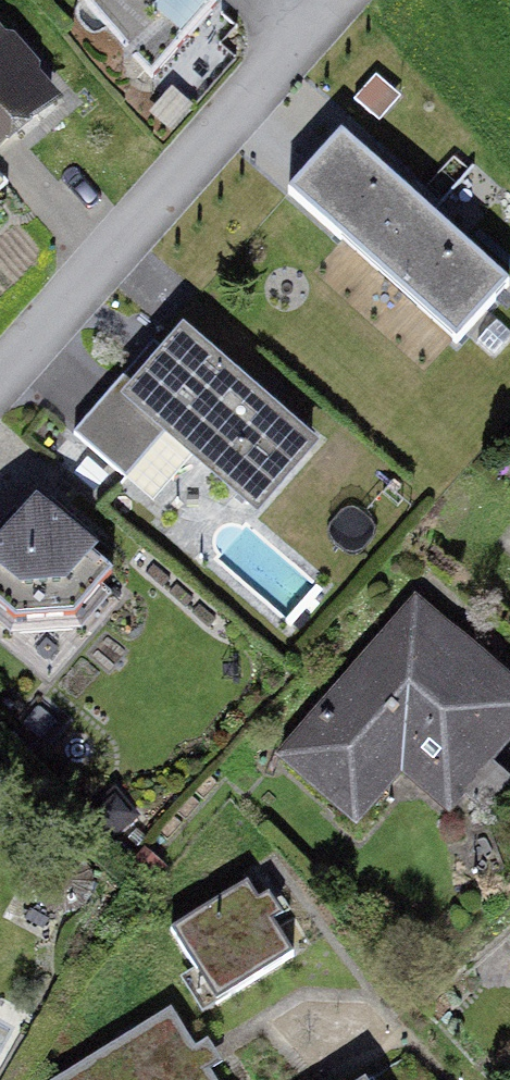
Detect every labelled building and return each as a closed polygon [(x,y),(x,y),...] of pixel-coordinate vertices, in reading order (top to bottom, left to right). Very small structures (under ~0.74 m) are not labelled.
[(157,62),(207,3),(203,0),(83,0),(157,62)] [(62,96),(0,22),(0,148),(62,96)] [(286,191),(464,338),(509,283),(509,271),(337,129),(286,191)] [(332,455),(191,344),(129,423),(101,401),(65,446),(148,511),(188,460),(275,528),(332,455)] [(39,512),(0,557),(0,637),(8,643),(76,641),(125,586),(39,512)] [(283,758),(366,831),(410,781),(460,825),(509,769),(509,693),(414,609),(283,758)] [(248,883),(172,929),(218,1004),(294,959),(269,918),(281,911),(269,890),(256,898),(248,883)] [(49,1079),(200,1079),(156,1012),(49,1079)]
